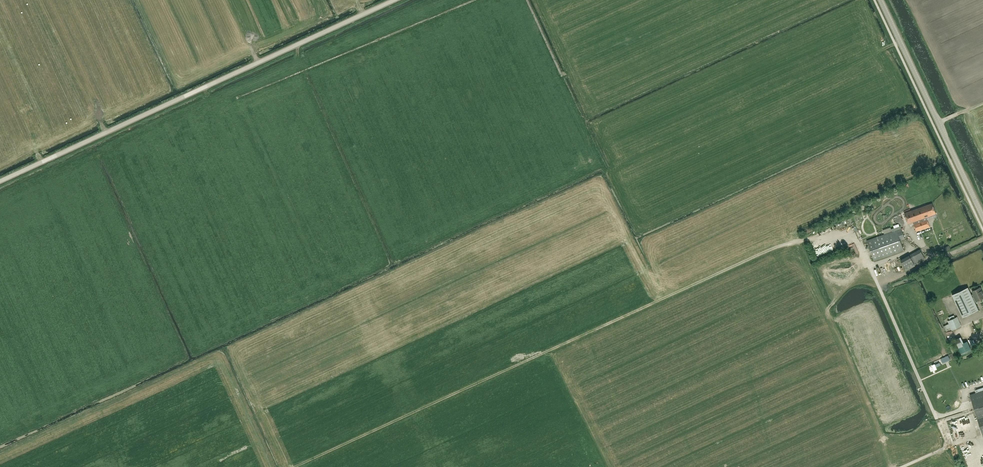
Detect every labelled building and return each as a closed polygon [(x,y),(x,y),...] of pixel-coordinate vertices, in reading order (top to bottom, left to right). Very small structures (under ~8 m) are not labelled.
[(904,213),(908,224),(913,222),(916,231),(930,226),(927,217),(930,216),(936,213),(932,203),(926,205),(904,213)] [(904,250),(900,240),(905,239),(901,228),(867,241),(874,260),(904,250)] [(818,237),(811,240),(813,246),(821,243),(818,237)] [(914,264),(925,258),(920,249),(909,255),(914,264)] [(972,291),(974,293),(971,294),(968,287),(952,294),(963,317),(979,310),(975,301),(976,300),(976,301),(982,298),(982,293),(980,287),(972,291)] [(948,321),(952,330),(961,326),(957,316),(948,321)] [(963,343),(960,337),(955,339),(962,355),(971,350),(967,341),(963,343)] [(970,395),(975,409),(977,415),(982,435),(982,391),(970,395)] [(955,438),(966,436),(963,424),(953,426),(955,438)]
